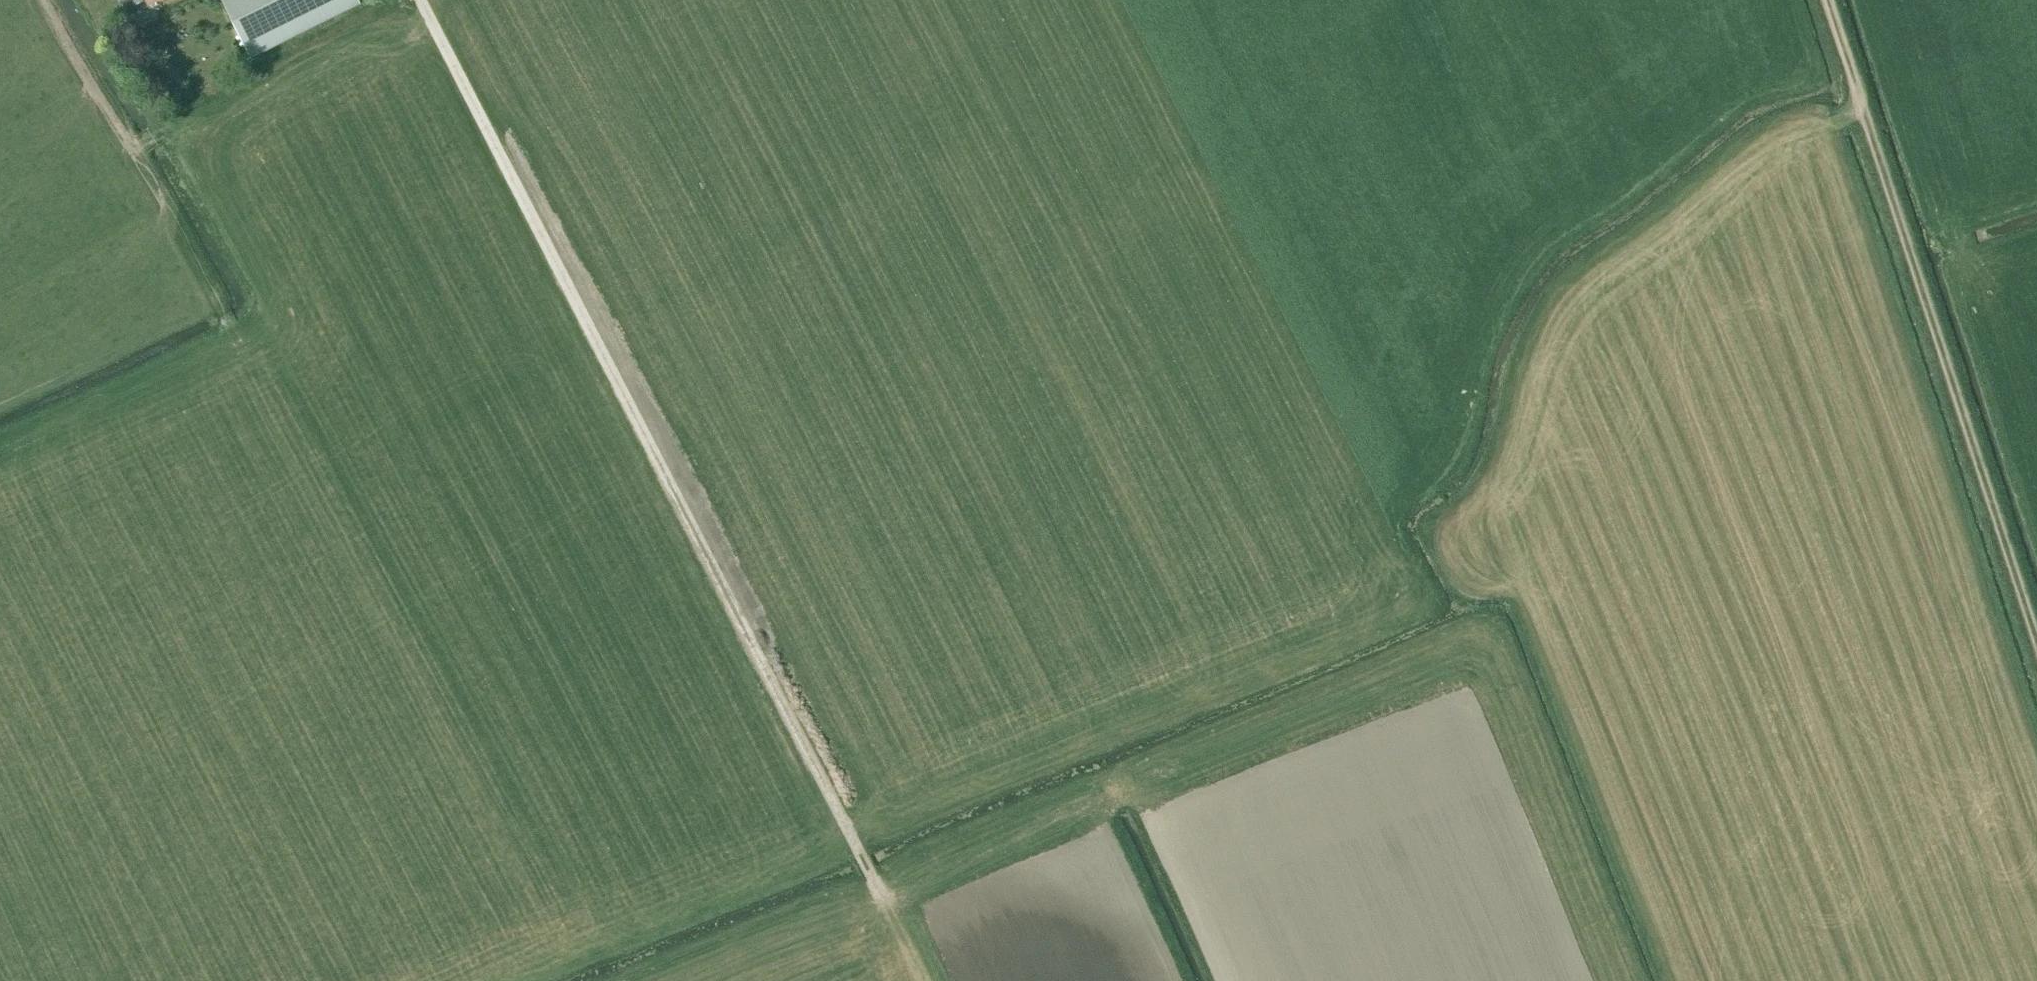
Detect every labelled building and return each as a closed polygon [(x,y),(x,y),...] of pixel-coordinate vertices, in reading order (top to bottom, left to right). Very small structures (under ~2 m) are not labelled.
[(128,17),(162,0),(120,0),(128,17)] [(360,0),(223,0),(252,59),(362,4),(360,0)]
